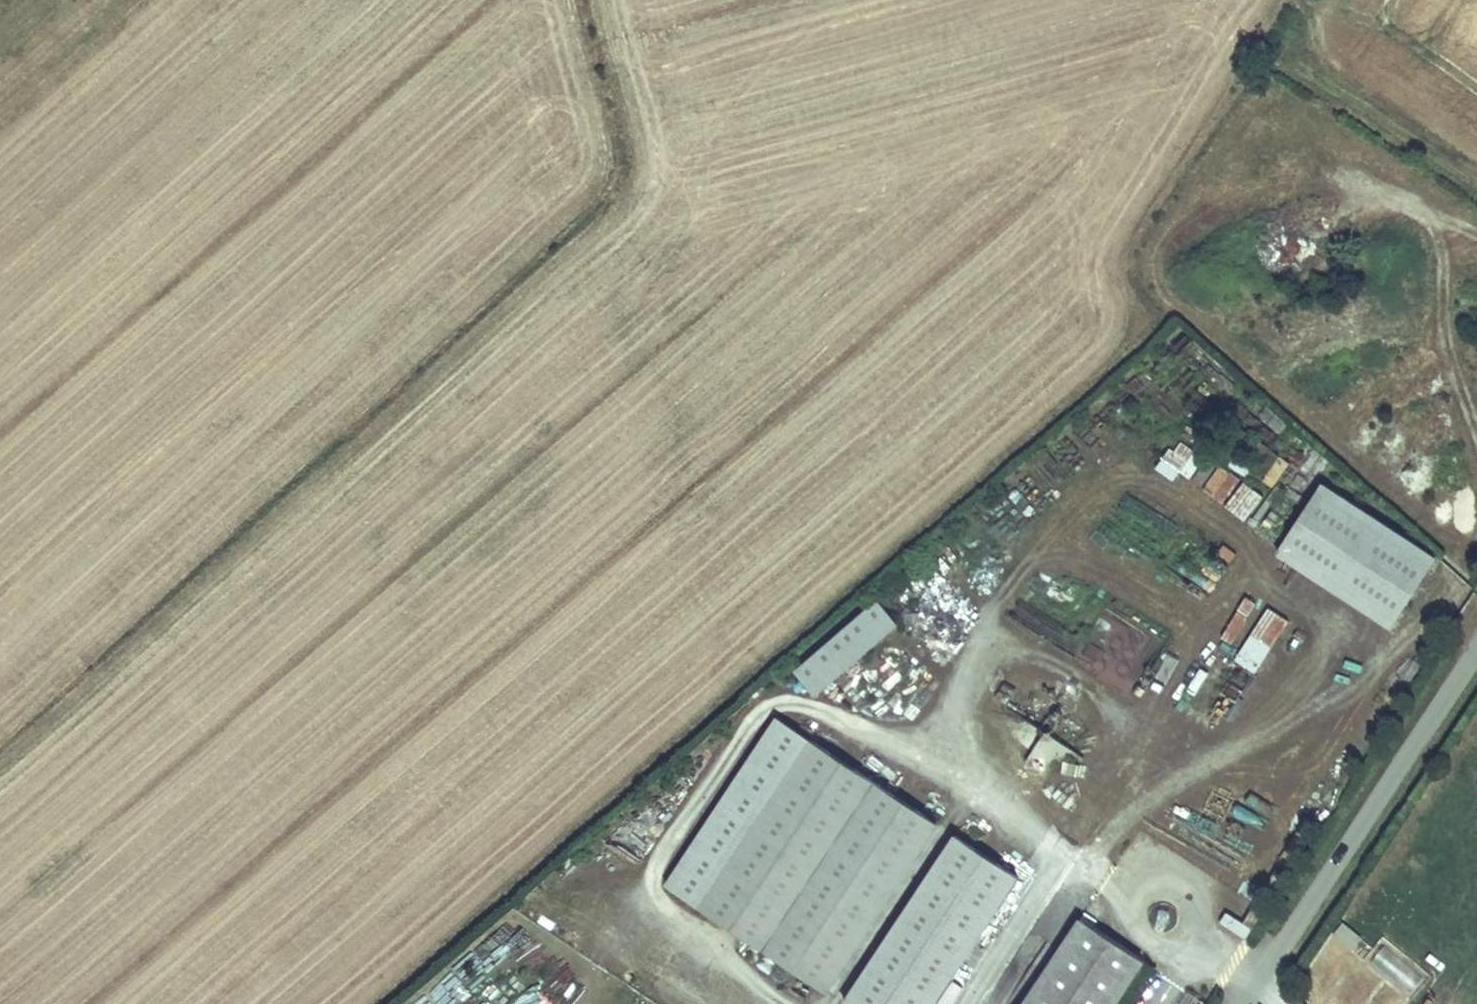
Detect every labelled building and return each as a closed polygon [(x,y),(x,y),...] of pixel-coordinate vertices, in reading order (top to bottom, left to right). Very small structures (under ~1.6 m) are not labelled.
[(1173,435),(1158,466),(1187,480),(1202,449),(1173,435)] [(1271,447),(1252,472),(1271,486),(1290,461),(1271,447)] [(1220,461),(1200,485),(1243,520),(1263,495),(1220,461)] [(1274,552),(1389,626),(1434,556),(1319,482),(1274,552)] [(1233,643),(1255,600),(1243,594),(1221,636),(1233,643)] [(876,595),(793,668),(815,693),(899,620),(876,595)] [(1268,604),(1233,655),(1255,670),(1290,619),(1268,604)] [(1102,610),(1077,665),(1133,691),(1158,637),(1102,610)] [(1231,672),(1224,691),(1238,697),(1246,678),(1231,672)] [(808,739),(699,911),(825,992),(935,820),(808,739)] [(854,993),(871,1003),(923,1003),(962,944),(1010,869),(955,834),(854,993)] [(901,880),(852,956),(864,963),(912,888),(901,880)] [(1227,910),(1220,921),(1244,936),(1251,926),(1227,910)] [(1027,1003),(1117,1003),(1149,954),(1085,913),(1027,1003)] [(1331,933),(1351,950),(1362,936),(1342,920),(1331,933)] [(1384,941),(1368,958),(1408,996),(1424,980),(1384,941)]
